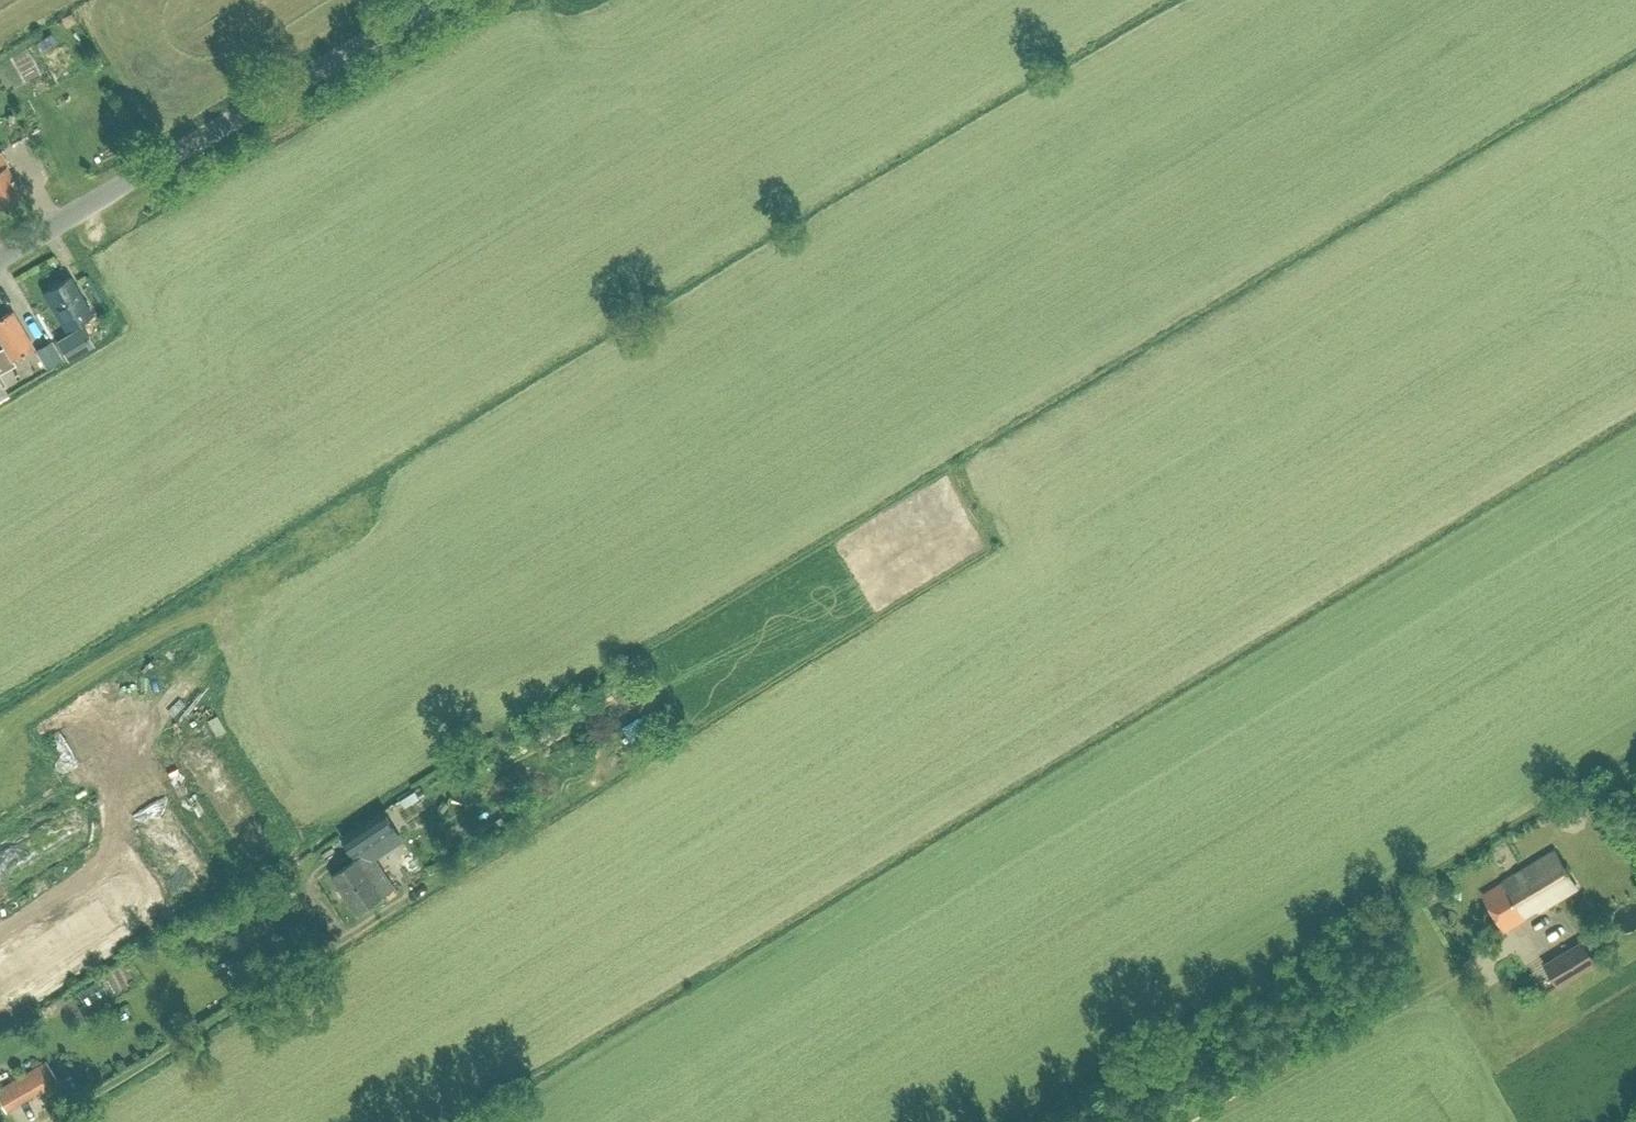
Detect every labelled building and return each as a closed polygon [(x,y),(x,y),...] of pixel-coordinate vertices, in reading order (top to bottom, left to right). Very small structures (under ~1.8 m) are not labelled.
[(20,193),(4,166),(6,164),(0,155),(0,205),(20,193)] [(62,330),(83,317),(87,315),(65,278),(40,293),(62,330)] [(0,317),(0,347),(8,361),(29,349),(7,312),(0,317)] [(83,326),(54,342),(64,358),(92,342),(83,326)] [(50,338),(34,348),(44,365),(61,355),(50,338)] [(393,827),(388,819),(381,809),(344,834),(359,857),(332,874),(357,912),(384,895),(383,894),(394,887),(366,845),(393,827)] [(1504,930),(1576,887),(1554,850),(1482,893),(1504,930)] [(70,926),(76,938),(96,929),(91,917),(70,926)] [(1558,985),(1595,963),(1582,940),(1544,963),(1558,985)] [(93,1002),(109,995),(105,984),(89,991),(93,1002)] [(19,1074),(0,1085),(0,1101),(5,1109),(30,1094),(19,1074)]
